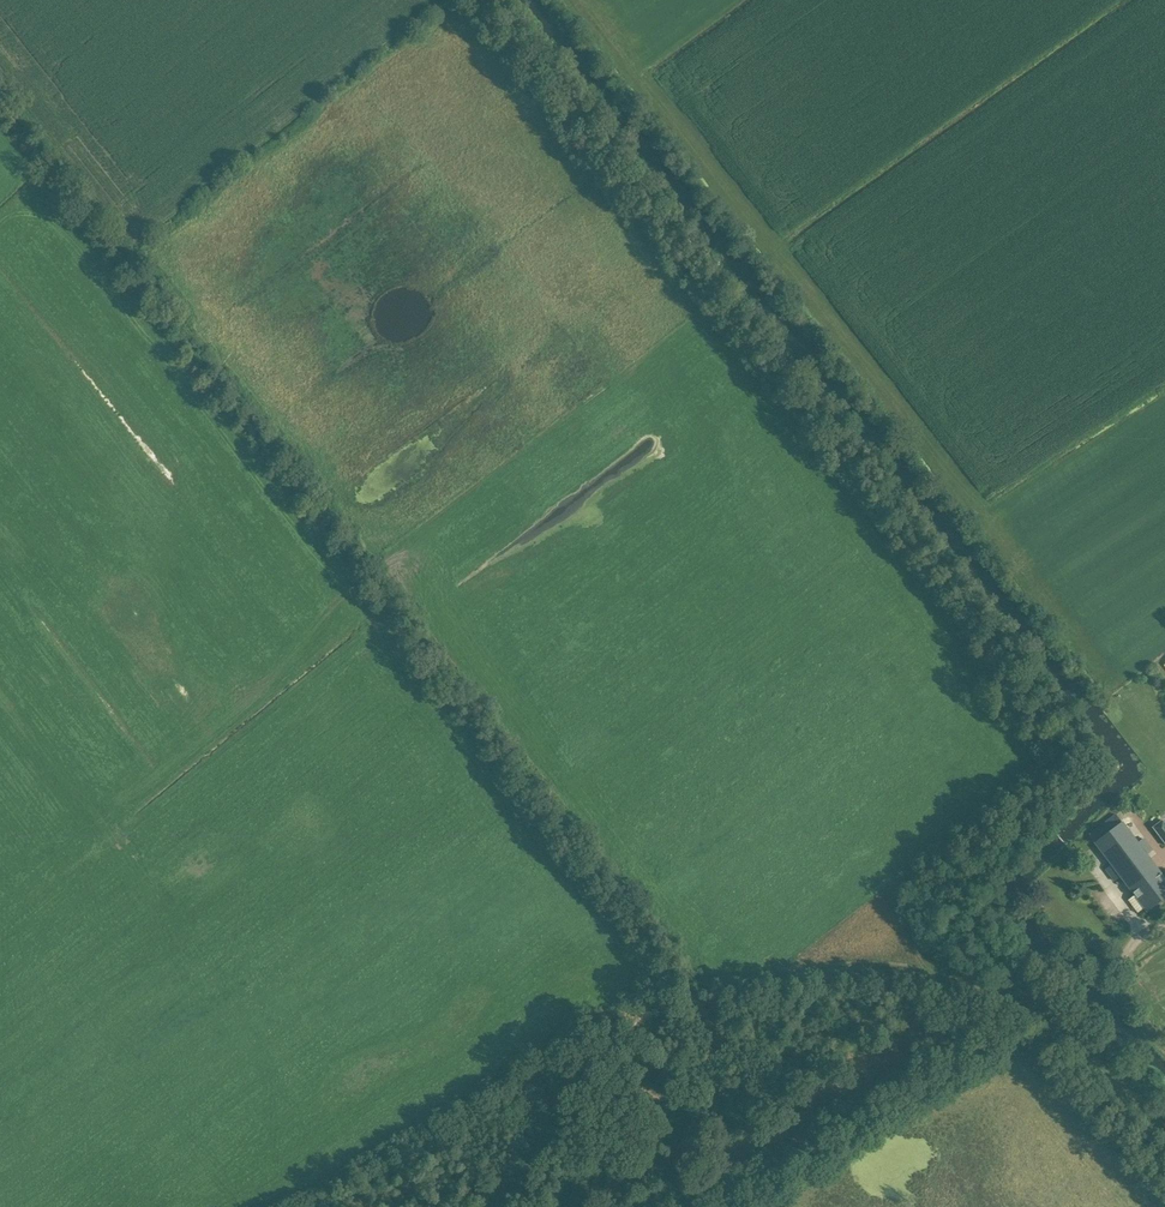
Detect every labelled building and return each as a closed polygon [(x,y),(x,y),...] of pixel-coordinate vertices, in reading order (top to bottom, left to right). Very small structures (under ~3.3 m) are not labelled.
[(1153,827),(1161,837),(1164,843),(1164,823),(1163,820),(1153,827)] [(1095,842),(1112,865),(1121,876),(1135,895),(1128,900),(1138,913),(1145,908),(1147,912),(1164,899),(1164,879),(1122,822),(1096,842),(1095,842)]
